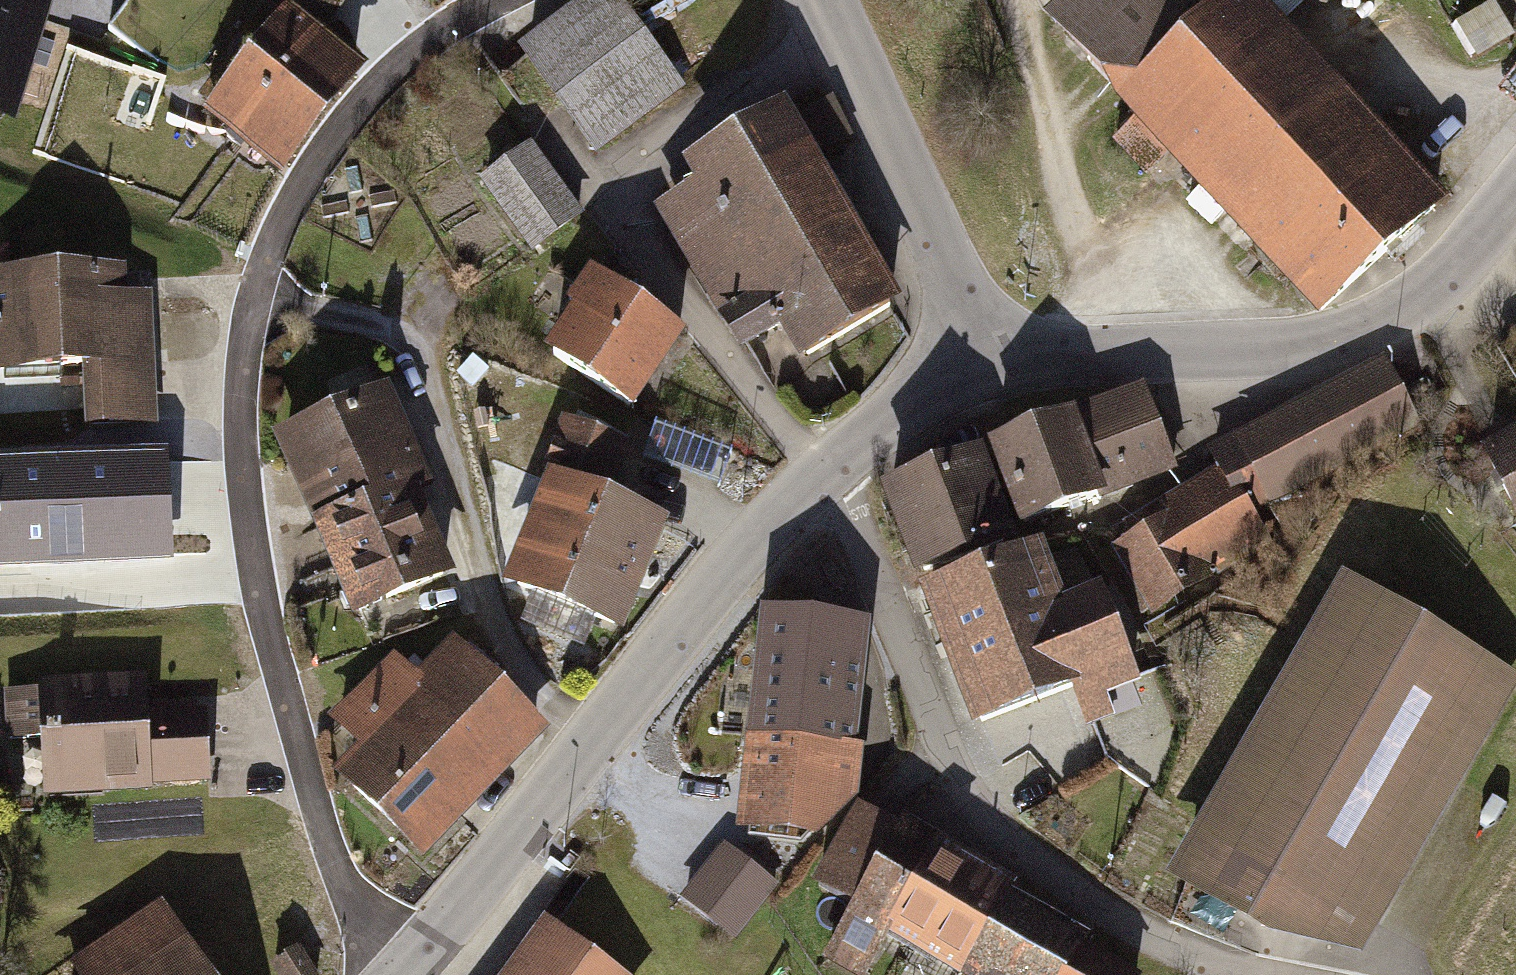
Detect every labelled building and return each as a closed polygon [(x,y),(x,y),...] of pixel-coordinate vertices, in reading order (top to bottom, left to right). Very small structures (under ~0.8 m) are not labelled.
[(246,40),(265,54),(245,80),(231,69),(206,101),(220,112),(219,113),(281,161),(352,71),(305,34),(310,27),(316,31),(341,0),(278,0),(246,40)] [(528,57),(593,142),(675,80),(613,0),(603,0),(528,57)] [(1242,0),(1082,0),(1055,25),(1141,117),(1116,140),(1147,174),(1159,162),(1172,150),(1322,310),(1379,257),(1434,206),(1278,39),(1242,0)] [(1278,39),(1318,0),(1242,0),(1278,39)] [(194,94),(58,50),(18,172),(154,216),(194,94)] [(783,127),(804,164),(851,136),(829,100),(783,127)] [(889,306),(804,164),(783,127),(778,119),(697,166),(707,182),(665,207),(746,343),(787,319),(808,354),(889,306)] [(577,214),(529,150),(486,181),(533,246),(577,214)] [(0,278),(0,353),(1,369),(88,365),(91,424),(151,421),(146,298),(100,300),(99,273),(0,278)] [(678,333),(590,273),(569,303),(582,312),(553,355),(628,406),(678,333)] [(479,359),(461,370),(471,385),(488,373),(479,359)] [(1171,523),(1121,552),(1152,606),(1265,539),(1246,509),(1266,499),(1282,528),(1283,529),(1311,511),(1294,483),(1415,419),(1387,367),(1214,457),(1220,469),(1161,505),(1171,523)] [(995,448),(1025,522),(1172,466),(1143,391),(995,448)] [(383,399),(299,435),(319,480),(336,519),(322,525),(334,554),(358,609),(442,573),(407,492),(421,486),(383,399)] [(731,453),(655,426),(644,457),(720,484),(731,453)] [(545,482),(558,487),(518,584),(613,623),(654,525),(601,504),(623,450),(567,428),(545,482)] [(1487,455),(1515,510),(1515,440),(1487,455)] [(187,446),(59,452),(67,603),(171,598),(167,518),(191,517),(187,446)] [(972,456),(893,487),(925,571),(1014,537),(990,474),(980,477),(972,456)] [(1041,574),(1031,551),(931,588),(955,654),(982,720),(1077,684),(1104,756),(1151,735),(1097,595),(1055,613),(1045,585),(1052,583),(1047,571),(1041,574)] [(1490,674),(1347,590),(1198,845),(1185,879),(1261,923),(1338,938),(1490,674)] [(748,826),(814,833),(846,799),(849,751),(852,751),(863,653),(846,651),(848,625),(774,616),(767,678),(760,740),(757,740),(753,783),(748,826)] [(533,728),(449,647),(414,683),(395,665),(340,722),(373,754),(348,780),(418,847),(533,728)] [(133,685),(43,689),(43,691),(8,693),(10,738),(45,736),(47,786),(206,778),(203,713),(134,716),(133,685)] [(892,927),(967,969),(1010,893),(861,810),(819,885),(856,907),(830,954),(866,974),(892,927)] [(773,884),(726,848),(686,899),(732,935),(773,884)] [(1010,893),(967,969),(977,974),(1121,974),(1080,952),(1089,936),(1010,893)] [(165,916),(78,973),(80,974),(204,974),(165,916)] [(553,927),(518,974),(619,974),(553,927)] [(274,964),(281,974),(313,974),(296,949),(274,964)]
